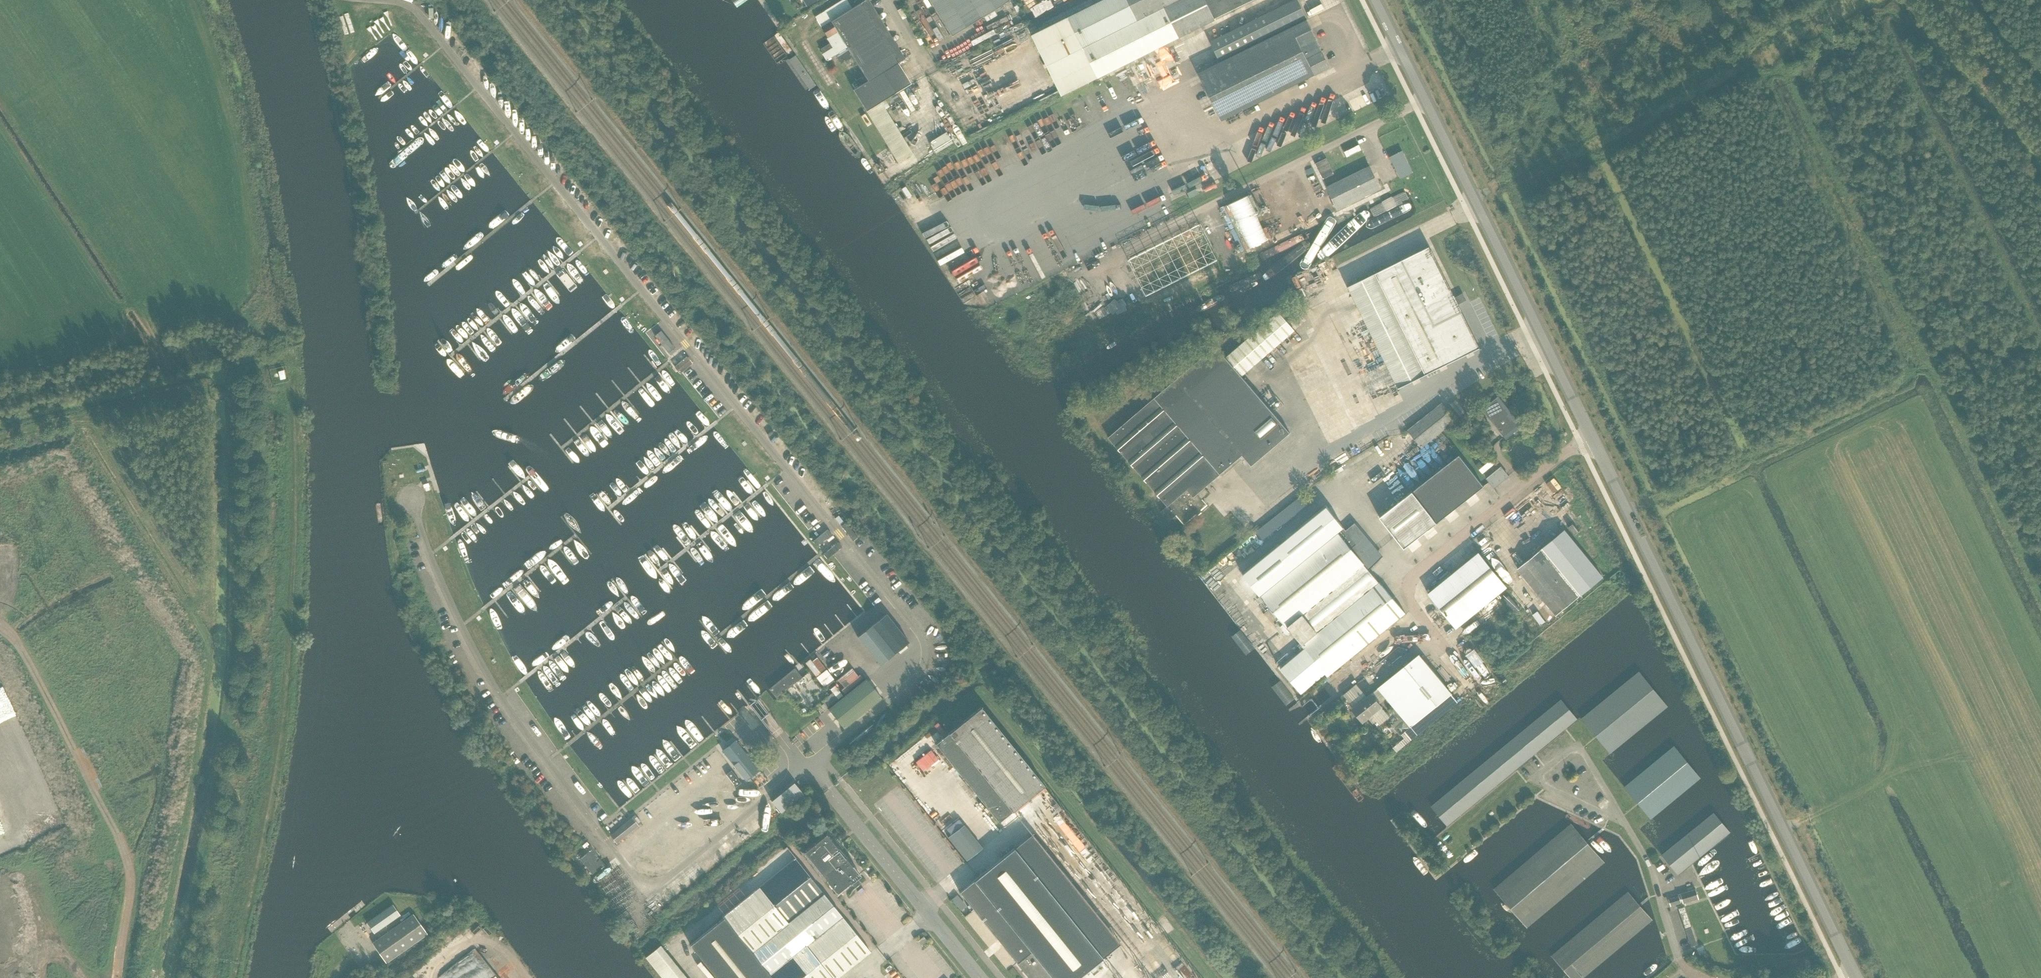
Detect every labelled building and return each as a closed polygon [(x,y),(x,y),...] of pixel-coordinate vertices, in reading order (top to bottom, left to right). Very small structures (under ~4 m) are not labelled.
[(981,18),(1010,1),(1009,0),(929,0),(952,36),(981,18)] [(1032,35),(1062,95),(1098,78),(1180,37),(1216,19),(1215,18),(1253,0),(1102,0),(1032,35)] [(1306,17),(1297,0),(1295,0),(1210,41),(1219,60),(1306,17)] [(829,13),(817,20),(831,43),(821,49),(828,61),(836,56),(840,64),(844,62),(851,57),(852,56),(864,75),(860,78),(856,81),(859,86),(858,87),(853,90),(871,118),(898,162),(905,158),(912,154),(913,153),(886,109),(900,99),(896,93),(910,84),(895,59),(861,3),(852,8),(847,1),(834,9),(833,10),(831,11),(829,13)] [(1315,74),(1330,66),(1318,42),(1318,43),(1316,39),(1317,38),(1308,19),(1198,73),(1222,120),(1315,74)] [(929,143),(935,154),(954,144),(947,133),(929,143)] [(1402,151),(1390,157),(1400,177),(1412,171),(1402,151)] [(1338,209),(1381,189),(1370,166),(1327,186),(1338,209)] [(1196,188),(1187,193),(1190,198),(1199,193),(1196,188)] [(1259,192),(1271,230),(1279,228),(1267,190),(1259,192)] [(1459,295),(1455,297),(1430,247),(1376,274),(1376,273),(1348,287),(1398,388),(1426,374),(1480,348),(1458,304),(1463,302),(1459,295)] [(1146,405),(1109,438),(1165,503),(1168,506),(1162,512),(1170,521),(1177,514),(1185,523),(1207,505),(1202,499),(1209,492),(1205,487),(1220,474),(1242,455),(1251,466),(1290,432),(1242,377),(1295,331),(1279,312),(1225,358),(1215,346),(1154,398),(1148,390),(1140,397),(1146,405)] [(1506,437),(1521,426),(1498,398),(1484,409),(1506,437)] [(1467,411),(1474,405),(1470,401),(1463,406),(1467,411)] [(1422,447),(1456,420),(1442,403),(1408,430),(1422,447)] [(1460,419),(1468,413),(1463,407),(1455,412),(1460,419)] [(1412,492),(1379,517),(1404,549),(1429,529),(1437,523),(1484,486),(1459,455),(1412,492)] [(1492,474),(1499,483),(1509,476),(1501,467),(1492,474)] [(1345,530),(1338,521),(1330,511),(1321,501),(1238,569),(1261,596),(1286,627),(1287,627),(1303,645),(1302,645),(1328,676),(1405,613),(1380,582),(1379,583),(1364,564),(1364,563),(1379,551),(1355,522),(1345,530)] [(1199,529),(1218,556),(1237,543),(1217,516),(1199,529)] [(1575,535),(1579,531),(1573,523),(1568,527),(1575,535)] [(828,529),(813,541),(817,546),(831,534),(828,529)] [(1556,615),(1603,577),(1565,530),(1518,568),(1556,615)] [(1507,587),(1479,552),(1428,594),(1457,628),(1507,587)] [(1371,569),(1383,558),(1379,553),(1367,564),(1371,569)] [(1538,611),(1533,615),(1540,624),(1545,621),(1538,611)] [(872,625),(858,637),(881,665),(895,653),(909,642),(886,614),(872,625)] [(1400,735),(1411,727),(1418,735),(1458,702),(1451,694),(1419,655),(1379,689),(1402,717),(1393,724),(1393,727),(1400,735)] [(774,701),(804,677),(795,667),(766,691),(774,701)] [(816,674),(823,683),(833,676),(825,667),(816,674)] [(1637,670),(1581,717),(1610,752),(1667,705),(1637,670)] [(827,688),(837,681),(833,676),(823,684),(827,688)] [(866,679),(829,709),(844,728),(882,698),(866,679)] [(832,693),(822,702),(826,708),(837,699),(832,693)] [(1382,707),(1372,694),(1353,710),(1364,723),(1382,707)] [(1560,699),(1429,806),(1446,826),(1577,719),(1560,699)] [(981,707),(936,744),(999,822),(1045,785),(981,707)] [(746,780),(759,770),(736,741),(723,752),(746,780)] [(1672,745),(1624,785),(1651,817),(1699,777),(1672,745)] [(1577,769),(1581,781),(1585,779),(1581,767),(1577,769)] [(788,787),(771,801),(781,813),(804,794),(801,790),(796,785),(794,782),(788,787)] [(1712,811),(1661,854),(1678,874),(1693,862),(1729,832),(1712,811)] [(635,815),(632,817),(639,825),(642,823),(635,815)] [(639,825),(632,817),(621,826),(624,829),(613,838),(618,844),(639,827),(639,825)] [(1570,822),(1493,888),(1526,927),(1603,861),(1570,822)] [(968,863),(984,850),(963,826),(948,839),(968,863)] [(803,851),(837,894),(861,875),(826,833),(803,851)] [(960,892),(1029,977),(1078,977),(1103,958),(1014,848),(960,892)] [(592,849),(587,853),(600,869),(604,865),(592,849)] [(587,853),(580,858),(593,874),(600,869),(587,853)] [(772,977),(839,977),(871,952),(795,858),(722,916),(723,918),(690,945),(717,977),(772,977)] [(1683,903),(1699,899),(1696,889),(1681,894),(1683,903)] [(1627,891),(1550,956),(1568,977),(1582,977),(1651,920),(1627,891)] [(1671,906),(1681,903),(1679,896),(1669,899),(1671,906)] [(400,915),(393,904),(367,923),(374,933),(400,915)] [(414,914),(373,943),(386,963),(427,934),(414,914)] [(921,945),(927,940),(924,936),(918,941),(921,945)] [(662,977),(686,977),(660,945),(645,957),(662,977)] [(478,951),(473,951),(460,959),(462,962),(467,962),(468,968),(473,968),(476,972),(479,972),(479,977),(485,977),(482,974),(489,974),(492,977),(496,977),(478,951)] [(1754,977),(1757,966),(1751,964),(1748,975),(1754,977)]
